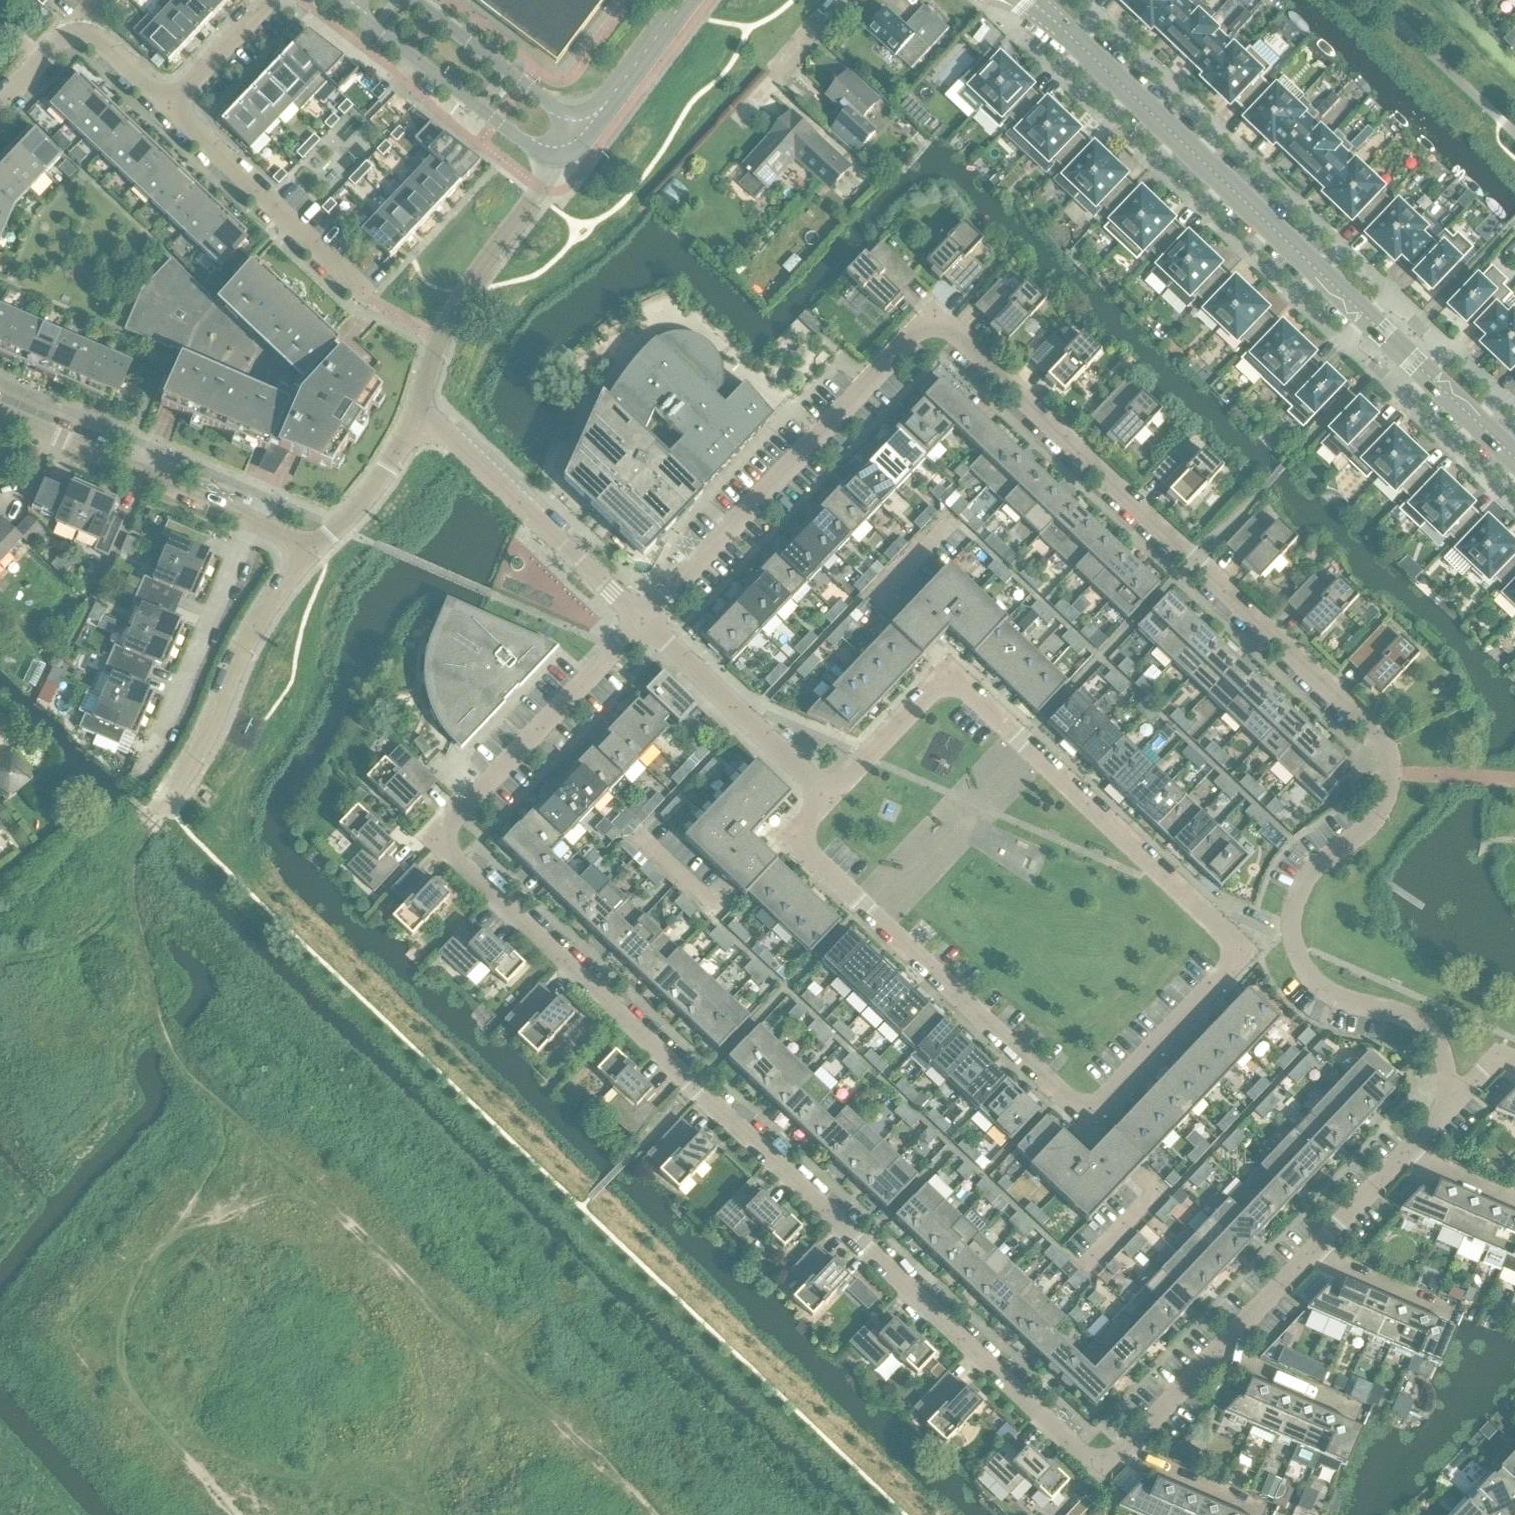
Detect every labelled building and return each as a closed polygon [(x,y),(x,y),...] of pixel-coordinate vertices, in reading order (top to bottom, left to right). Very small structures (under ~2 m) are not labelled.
[(161,2),(168,9),(196,36),(210,21),(188,0),(163,0),(161,2)] [(210,21),(224,7),(217,0),(188,0),(210,21)] [(555,65),(605,0),(470,0),(555,65)] [(1135,9),(1132,12),(1143,22),(1164,0),(1126,0),(1135,9)] [(1143,22),(1152,31),(1155,28),(1159,31),(1162,27),(1167,32),(1190,8),(1182,0),(1164,0),(1143,22)] [(1190,8),(1167,32),(1172,36),(1168,41),(1180,53),(1209,23),(1216,16),(1208,8),(1207,9),(1200,4),(1197,1),(1190,8)] [(108,7),(99,16),(105,22),(114,13),(108,7)] [(912,70),(949,30),(924,7),(913,19),(915,20),(907,29),(887,12),(869,33),(896,58),(897,57),(912,70)] [(168,9),(154,24),(182,51),(196,36),(168,9)] [(1237,21),(1244,28),(1253,18),(1246,12),(1237,21)] [(147,17),(132,32),(168,66),(182,51),(154,24),(147,17)] [(1244,28),(1237,21),(1228,31),(1235,37),(1244,28)] [(1209,23),(1180,53),(1193,65),(1197,60),(1202,65),(1225,41),(1216,33),(1217,32),(1209,23)] [(291,49),(327,83),(337,93),(357,72),(333,54),(332,55),(320,46),(322,45),(306,33),(291,49)] [(971,83),(957,97),(976,115),(980,111),(981,111),(987,104),(1018,72),(1007,62),(1004,65),(991,52),(973,35),(967,42),(984,59),(966,78),(971,83)] [(1225,41),(1202,65),(1207,70),(1203,73),(1207,77),(1204,80),(1213,88),(1243,56),(1235,48),(1233,49),(1225,41)] [(291,49),(277,63),(313,97),(327,83),(291,49)] [(1243,56),(1213,88),(1224,99),(1227,96),(1242,110),(1266,84),(1262,80),(1265,77),(1272,70),(1250,49),(1243,56)] [(277,63),(263,78),(292,105),(299,112),(313,97),(277,63)] [(987,104),(981,111),(1000,129),(1007,122),(1010,119),(1014,123),(1039,97),(1038,97),(1026,85),(1029,82),(1018,72),(987,104)] [(879,132),(864,118),(879,102),(848,74),(828,97),(847,114),(830,133),(857,157),(879,132)] [(67,124),(96,93),(79,77),(66,90),(62,87),(46,104),(67,124)] [(292,105),(263,78),(249,93),(278,120),(292,105)] [(1266,84),(1242,110),(1257,124),(1254,128),(1265,138),(1291,111),(1296,106),(1274,85),(1271,88),(1266,84)] [(96,93),(67,124),(84,140),(113,109),(96,93)] [(278,120),(249,93),(235,108),(264,135),(278,120)] [(1333,95),(1324,104),(1331,110),(1340,101),(1333,95)] [(1015,129),(1006,137),(1027,157),(1034,149),(1065,116),(1054,106),(1051,109),(1039,97),(1038,97),(1039,97),(1014,123),(1018,127),(1016,130),(1015,129)] [(1265,138),(1274,146),(1277,143),(1281,147),(1284,143),(1288,147),(1311,123),(1319,117),(1322,119),(1331,110),(1324,104),(1315,113),(1309,107),(1311,106),(1303,98),(1296,106),(1291,111),(1265,138)] [(337,111),(343,116),(352,107),(346,101),(337,111)] [(264,135),(235,108),(221,123),(249,150),(264,135)] [(113,109),(84,140),(101,156),(130,125),(113,109)] [(755,201),(795,157),(824,184),(843,163),(812,136),(813,135),(791,115),(742,169),(749,175),(739,186),(755,201)] [(324,125),(330,131),(338,121),(332,116),(324,125)] [(1034,149),(1027,157),(1047,176),(1054,168),(1054,167),(1057,164),(1061,168),(1085,142),(1073,130),(1076,126),(1065,116),(1034,149)] [(1311,123),(1288,147),(1294,152),(1290,157),(1302,168),(1330,139),(1322,130),(1320,132),(1311,123)] [(147,141),(130,125),(101,156),(118,172),(147,141)] [(431,159),(459,186),(479,165),(464,153),(463,155),(451,145),(452,144),(428,126),(413,142),(431,159)] [(398,128),(389,137),(396,143),(404,134),(398,128)] [(1368,128),(1359,137),(1365,143),(1374,134),(1368,128)] [(12,147),(43,176),(61,158),(30,129),(12,147)] [(1330,139),(1302,168),(1315,181),(1319,176),(1324,181),(1346,157),(1353,150),(1357,153),(1366,144),(1365,144),(1359,137),(1350,146),(1344,141),(1346,139),(1337,131),(1330,139)] [(313,136),(304,145),(310,151),(319,142),(313,136)] [(147,141),(118,172),(135,189),(164,157),(147,141)] [(385,142),(376,152),(382,157),(391,148),(385,142)] [(1061,174),(1054,182),(1074,201),(1081,193),(1112,161),(1101,151),(1098,154),(1085,142),(1061,168),(1065,172),(1062,175),(1061,174)] [(310,151),(304,145),(295,155),(302,160),(310,151)] [(12,147),(0,160),(0,170),(26,195),(43,176),(12,147)] [(164,157),(135,189),(152,205),(181,173),(164,157)] [(1346,157),(1324,181),(1329,185),(1325,189),(1329,193),(1326,196),(1335,204),(1365,172),(1356,164),(1355,165),(1346,157)] [(431,159),(417,173),(446,200),(459,186),(431,159)] [(1081,193),(1074,201),(1094,219),(1101,212),(1104,209),(1108,212),(1132,187),(1120,174),(1123,171),(1112,161),(1081,193)] [(365,163),(357,172),(363,178),(371,169),(365,163)] [(1365,172),(1335,204),(1346,215),(1349,211),(1364,226),(1388,200),(1384,196),(1387,193),(1389,190),(1368,169),(1365,172)] [(0,170),(0,199),(14,208),(26,195),(0,170)] [(272,180),(278,186),(287,176),(280,170),(272,180)] [(363,178),(357,172),(348,181),(354,187),(363,178)] [(1013,172),(998,188),(1006,195),(1021,180),(1013,172)] [(181,173),(152,205),(169,221),(198,189),(181,173)] [(446,200),(417,173),(403,188),(432,215),(446,200)] [(1113,223),(1106,230),(1121,245),(1159,206),(1148,196),(1145,199),(1132,187),(1108,212),(1112,216),(1109,220),(1113,223)] [(403,188),(389,203),(418,230),(432,215),(403,188)] [(215,205),(198,189),(169,221),(186,237),(215,205)] [(0,199),(0,222),(6,225),(14,208),(0,199)] [(330,200),(321,210),(327,215),(336,206),(330,200)] [(1388,200),(1364,226),(1379,240),(1376,243),(1387,254),(1417,221),(1396,201),(1393,204),(1388,200)] [(389,203),(375,218),(403,245),(418,230),(389,203)] [(232,221),(215,205),(186,237),(203,253),(232,221)] [(1159,206),(1121,245),(1137,260),(1144,253),(1148,256),(1151,253),(1155,257),(1179,231),(1167,219),(1170,216),(1159,206)] [(403,245),(375,218),(360,233),(389,260),(403,245)] [(246,235),(232,221),(203,253),(216,266),(217,265),(221,269),(244,244),(240,241),(246,235)] [(1417,221),(1387,254),(1395,262),(1406,251),(1410,255),(1406,259),(1414,266),(1445,233),(1439,227),(1432,235),(1417,221)] [(963,289),(964,290),(985,267),(984,267),(981,270),(968,257),(982,242),(969,230),(962,224),(951,236),(950,235),(945,240),(946,241),(925,263),(932,270),(929,273),(939,282),(942,279),(941,278),(943,277),(959,293),(963,289)] [(1159,267),(1151,275),(1168,291),(1206,250),(1195,240),(1192,243),(1179,231),(1155,257),(1159,261),(1156,264),(1159,267)] [(1445,233),(1414,266),(1426,278),(1423,282),(1433,292),(1461,263),(1459,261),(1471,248),(1468,246),(1458,236),(1453,241),(1445,233)] [(894,309),(902,300),(899,297),(899,296),(898,295),(897,295),(893,291),(909,275),(910,276),(911,275),(878,244),(877,245),(879,246),(866,260),(863,257),(850,270),(851,270),(845,276),(856,287),(856,288),(861,293),(862,292),(883,313),(890,306),(894,309)] [(1206,250),(1168,291),(1188,310),(1196,302),(1193,300),(1196,296),(1202,302),(1226,276),(1221,270),(1224,267),(1217,260),(1206,250)] [(182,354),(160,407),(266,453),(267,453),(284,460),(288,454),(329,472),(330,470),(329,469),(336,457),(338,458),(349,441),(348,440),(360,421),(362,422),(371,407),(370,406),(376,396),(378,397),(380,394),(333,349),(338,344),(254,264),(215,305),(170,263),(150,285),(177,310),(183,313),(177,321),(172,317),(138,303),(126,330),(182,354)] [(1480,280),(1452,310),(1463,320),(1466,316),(1479,328),(1510,295),(1502,287),(1506,282),(1496,273),(1493,270),(1481,282),(1480,280)] [(1226,276),(1202,302),(1206,306),(1203,309),(1222,327),(1253,295),(1242,285),(1239,288),(1226,276)] [(988,329),(997,337),(1000,334),(1007,341),(1028,319),(1029,320),(1034,314),(1033,313),(1044,302),(1038,296),(1025,283),(1011,298),(998,285),(1001,282),(1000,281),(977,304),(978,305),(980,304),(996,320),(993,324),(992,324),(991,325),(991,326),(988,329)] [(1253,295),(1222,327),(1242,345),(1245,342),(1249,346),(1273,320),(1261,308),(1264,305),(1253,295)] [(1479,328),(1486,335),(1490,331),(1494,335),(1484,346),(1492,354),(1514,329),(1514,299),(1510,295),(1479,328)] [(3,356),(20,317),(0,308),(0,355),(3,356)] [(815,336),(822,329),(804,312),(797,320),(815,336)] [(20,317),(3,356),(25,366),(42,326),(20,317)] [(1253,350),(1243,360),(1262,379),(1300,339),(1289,329),(1286,333),(1273,320),(1249,346),(1253,350)] [(64,336),(42,326),(25,366),(47,375),(64,336)] [(1492,354),(1503,364),(1506,361),(1514,369),(1514,329),(1492,354)] [(601,396),(562,483),(642,559),(704,494),(701,492),(772,417),(744,384),(734,394),(722,387),(723,376),(721,364),(717,354),(710,346),(701,339),(690,335),(679,333),(668,335),(658,339),(649,345),(636,359),(627,370),(618,381),(611,393),(606,401),(601,396)] [(1043,381),(1052,390),(1055,386),(1063,393),(1083,371),(1084,372),(1089,367),(1088,366),(1099,354),(1093,348),(1080,336),(1066,351),(1053,338),(1056,334),(1055,333),(1033,357),(1034,358),(1035,357),(1051,372),(1048,376),(1047,376),(1046,378),(1043,381)] [(64,336),(47,375),(69,385),(86,345),(64,336)] [(1300,339),(1262,379),(1269,385),(1268,385),(1276,393),(1285,402),(1317,369),(1309,361),(1311,359),(1306,354),(1311,350),(1300,339)] [(108,355),(86,345),(69,385),(91,394),(108,355)] [(126,362),(108,355),(91,394),(109,402),(112,394),(117,396),(130,365),(125,363),(126,362)] [(1317,369),(1285,402),(1294,410),(1290,415),(1300,424),(1299,424),(1302,427),(1314,414),(1316,416),(1344,387),(1333,377),(1330,381),(1317,369)] [(973,447),(991,429),(940,381),(923,400),(953,429),(973,447)] [(1104,439),(1113,447),(1116,444),(1123,451),(1144,429),(1145,430),(1150,425),(1149,424),(1160,412),(1141,394),(1138,397),(1124,384),(1126,382),(1125,381),(1093,415),(1094,416),(1096,414),(1112,430),(1107,435),(1107,436),(1104,439)] [(923,400),(909,415),(939,444),(953,429),(923,400)] [(1336,435),(1324,447),(1327,450),(1337,459),(1341,455),(1350,463),(1381,430),(1368,418),(1372,414),(1361,404),(1334,433),(1336,435)] [(909,415),(894,431),(924,460),(939,444),(909,415)] [(991,429),(973,447),(981,455),(967,470),(986,488),(1018,454),(991,429)] [(1381,430),(1350,463),(1359,472),(1359,471),(1367,479),(1374,471),(1381,478),(1411,445),(1401,435),(1397,440),(1392,435),(1389,437),(1381,430)] [(894,431),(879,446),(909,475),(924,460),(894,431)] [(1411,445),(1381,478),(1400,496),(1403,493),(1407,497),(1432,471),(1419,459),(1422,455),(1411,445)] [(879,446),(864,462),(894,491),(909,475),(879,446)] [(1165,497),(1174,505),(1177,502),(1184,509),(1205,487),(1206,488),(1211,482),(1210,482),(1221,470),(1202,452),(1188,466),(1175,453),(1178,450),(1177,449),(1154,473),(1155,473),(1157,472),(1173,488),(1165,497)] [(284,460),(266,453),(259,471),(273,478),(284,460)] [(1018,454),(986,488),(1004,504),(1035,471),(1018,454)] [(894,491),(864,462),(849,478),(879,507),(894,491)] [(961,465),(953,473),(960,480),(968,471),(961,465)] [(1035,471),(1004,504),(1021,521),(1053,487),(1035,471)] [(1411,501),(1401,511),(1421,530),(1428,523),(1459,490),(1448,480),(1445,483),(1432,471),(1407,497),(1411,501)] [(849,478),(834,493),(865,522),(879,507),(849,478)] [(44,483),(33,507),(58,517),(55,524),(77,534),(95,492),(73,482),(68,493),(44,483)] [(929,494),(937,501),(945,493),(938,486),(929,494)] [(1053,487),(1021,521),(1038,537),(1070,504),(1053,487)] [(1459,490),(1428,523),(1447,541),(1450,537),(1454,541),(1479,515),(1466,503),(1469,500),(1459,490)] [(95,492),(77,534),(97,543),(93,552),(108,558),(125,518),(112,512),(117,501),(95,492)] [(865,522),(834,493),(819,509),(849,538),(865,522)] [(959,498),(948,510),(957,518),(968,506),(959,498)] [(1087,520),(1070,504),(1038,537),(1056,554),(1087,520)] [(920,516),(928,523),(936,514),(929,507),(920,516)] [(849,538),(819,509),(804,525),(834,554),(849,538)] [(1455,548),(1446,559),(1464,576),(1474,566),(1475,567),(1505,535),(1495,524),(1492,528),(1479,515),(1454,541),(1458,545),(1455,548)] [(14,532),(0,520),(0,563),(21,540),(30,549),(46,532),(28,516),(14,532)] [(928,523),(920,516),(912,525),(919,531),(928,523)] [(974,518),(966,526),(975,535),(983,526),(974,518)] [(1087,520),(1056,554),(1073,570),(1105,537),(1087,520)] [(1239,567),(1248,576),(1251,572),(1259,579),(1279,558),(1280,558),(1285,553),(1284,552),(1295,540),(1276,522),(1262,537),(1249,524),(1252,520),(1251,520),(1229,543),(1230,544),(1231,543),(1247,558),(1239,567)] [(161,561),(204,579),(213,557),(202,553),(208,539),(167,522),(161,536),(170,540),(161,561)] [(834,554),(804,525),(789,541),(819,570),(834,554)] [(992,551),(1000,542),(991,534),(983,543),(992,551)] [(1475,567),(1494,585),(1497,582),(1501,586),(1514,571),(1514,550),(1513,548),(1514,546),(1514,544),(1505,535),(1475,567)] [(126,537),(123,545),(134,549),(138,542),(126,537)] [(1105,537),(1073,570),(1091,587),(1122,554),(1105,537)] [(899,539),(890,547),(898,554),(906,545),(899,539)] [(789,541),(774,557),(805,585),(819,570),(789,541)] [(1009,551),(1000,542),(992,551),(1001,559),(1009,551)] [(134,549),(123,545),(120,552),(131,557),(134,549)] [(898,554),(890,547),(882,556),(889,563),(898,554)] [(1140,570),(1122,554),(1091,587),(1108,603),(1140,570)] [(805,585),(774,557),(759,572),(790,601),(805,585)] [(204,579),(161,561),(152,582),(143,578),(137,591),(178,609),(183,596),(194,601),(204,579)] [(995,577),(1002,570),(993,562),(986,569),(995,577)] [(948,567),(891,626),(923,656),(947,631),(973,657),(1003,625),(1006,622),(948,567)] [(1027,584),(1035,575),(1026,567),(1018,576),(1027,584)] [(860,579),(868,586),(876,577),(869,570),(860,579)] [(1002,570),(995,577),(1004,586),(1011,579),(1002,570)] [(1140,570),(1108,603),(1126,621),(1158,587),(1140,570)] [(1501,586),(1505,590),(1502,593),(1514,605),(1514,571),(1501,586)] [(790,601),(759,572),(744,588),(775,617),(790,601)] [(1035,575),(1027,584),(1035,592),(1044,584),(1035,575)] [(1300,625),(1309,634),(1312,630),(1320,637),(1340,615),(1341,616),(1346,611),(1345,610),(1356,598),(1337,580),(1324,595),(1310,582),(1313,578),(1312,577),(1290,601),(1291,602),(1292,601),(1308,616),(1303,622),(1300,625)] [(868,586),(860,579),(852,588),(859,595),(868,586)] [(775,617),(744,588),(729,604),(760,632),(775,617)] [(178,609),(137,591),(132,605),(141,609),(132,630),(174,648),(183,626),(172,621),(178,609)] [(1154,647),(1186,614),(1167,596),(1135,630),(1154,647)] [(1062,617),(1070,608),(1061,600),(1053,609),(1062,617)] [(424,659),(423,678),(426,697),(432,715),(441,731),(449,740),(451,742),(460,750),(471,739),(503,705),(502,703),(516,689),(519,689),(556,649),(548,645),(533,639),(506,627),(506,625),(482,615),(482,617),(481,616),(477,614),(446,601),(446,602),(444,606),(443,608),(429,641),(424,659)] [(831,610),(838,617),(846,609),(839,602),(831,610)] [(863,602),(855,610),(862,617),(871,609),(863,602)] [(1038,618),(1045,611),(1036,603),(1029,610),(1038,618)] [(760,632),(729,604),(715,619),(745,648),(760,632)] [(92,612),(102,617),(105,610),(95,605),(92,612)] [(1070,608),(1062,617),(1070,625),(1078,617),(1070,608)] [(838,617),(831,610),(822,619),(830,626),(838,617)] [(1045,611),(1038,618),(1047,626),(1053,619),(1045,611)] [(102,617),(92,612),(89,619),(99,623),(102,617)] [(1186,614),(1154,647),(1171,664),(1203,630),(1186,614)] [(745,648),(715,619),(699,636),(709,645),(707,647),(716,655),(718,653),(730,664),(745,648)] [(833,633),(841,640),(849,631),(842,624),(833,633)] [(1089,624),(1079,634),(1088,642),(1097,632),(1089,624)] [(1018,639),(1003,625),(973,657),(988,671),(1018,639)] [(923,656),(891,626),(876,642),(908,672),(923,656)] [(1373,635),(1351,659),(1351,660),(1353,658),(1369,674),(1366,678),(1365,678),(1364,680),(1361,683),(1370,691),(1373,688),(1381,695),(1401,673),(1402,674),(1407,669),(1406,668),(1417,656),(1411,650),(1398,638),(1397,639),(1382,626),(1373,635)] [(174,648),(132,630),(123,650),(114,647),(108,660),(148,677),(153,665),(164,670),(174,648)] [(1220,647),(1203,630),(1171,664),(1189,680),(1220,647)] [(1069,648),(1076,641),(1067,632),(1060,639),(1069,648)] [(809,633),(801,642),(808,649),(816,640),(809,633)] [(841,640),(833,633),(825,642),(832,649),(841,640)] [(1033,654),(1018,639),(988,671),(1003,685),(1033,654)] [(1085,649),(1076,641),(1069,648),(1078,656),(1085,649)] [(808,649),(801,642),(793,650),(800,657),(808,649)] [(908,672),(876,642),(861,658),(893,688),(908,672)] [(1238,663),(1220,647),(1189,680),(1206,697),(1238,663)] [(1033,654),(1003,685),(1019,700),(1049,669),(1033,654)] [(812,656),(804,664),(811,671),(819,663),(812,656)] [(861,658),(846,674),(878,704),(893,688),(861,658)] [(1126,659),(1116,669),(1125,678),(1135,667),(1126,659)] [(148,677),(108,660),(102,674),(111,678),(102,698),(144,717),(154,695),(143,690),(148,677)] [(1238,663),(1206,697),(1223,713),(1255,680),(1238,663)] [(779,664),(771,673),(778,680),(787,671),(779,664)] [(811,671),(804,664),(795,673),(803,680),(811,671)] [(49,675),(60,680),(63,673),(53,668),(49,675)] [(1066,685),(1049,669),(1019,700),(1036,716),(1066,685)] [(778,680),(771,673),(763,682),(770,689),(778,680)] [(1112,688),(1118,681),(1110,673),(1103,680),(1112,688)] [(878,704),(846,674),(831,690),(863,720),(878,704)] [(60,680),(49,675),(46,682),(57,687),(60,680)] [(648,698),(642,705),(662,724),(669,717),(678,725),(695,707),(662,675),(644,694),(648,698)] [(1142,694),(1151,685),(1142,677),(1134,686),(1142,694)] [(1255,680),(1223,713),(1241,730),(1273,696),(1255,680)] [(1118,681),(1112,688),(1120,697),(1127,689),(1118,681)] [(1151,685),(1142,694),(1151,702),(1159,694),(1151,685)] [(863,720),(831,690),(805,716),(848,735),(863,720)] [(1062,740),(1090,710),(1074,694),(1045,725),(1062,740)] [(1273,696),(1241,730),(1258,746),(1290,713),(1273,696)] [(144,717),(102,698),(93,719),(84,715),(78,730),(118,747),(124,734),(135,738),(144,717)] [(662,724),(642,705),(637,701),(621,717),(652,746),(668,729),(662,724)] [(1143,718),(1150,711),(1141,703),(1134,710),(1143,718)] [(1090,710),(1062,740),(1077,755),(1106,724),(1090,710)] [(1177,727),(1185,718),(1177,710),(1168,719),(1177,727)] [(1158,719),(1150,711),(1143,718),(1152,726),(1158,719)] [(1307,729),(1290,713),(1258,746),(1276,763),(1307,729)] [(621,717),(606,733),(637,762),(652,746),(621,717)] [(1185,718),(1177,727),(1186,735),(1194,727),(1185,718)] [(1106,724),(1077,755),(1093,770),(1122,739),(1106,724)] [(1167,741),(1174,734),(1165,726),(1159,733),(1167,741)] [(1307,729),(1276,763),(1293,779),(1325,746),(1307,729)] [(637,762),(606,733),(592,749),(622,778),(637,762)] [(430,750),(420,737),(412,743),(422,756),(430,750)] [(1138,754),(1122,739),(1093,770),(1109,785),(1138,754)] [(694,740),(686,749),(693,755),(700,762),(708,754),(701,747),(694,740)] [(1212,760),(1220,751),(1212,743),(1203,752),(1212,760)] [(1325,746),(1293,779),(1321,806),(1346,779),(1337,770),(1343,763),(1325,746)] [(1190,763),(1197,755),(1188,747),(1181,754),(1190,763)] [(622,778),(592,749),(577,764),(607,793),(622,778)] [(1220,751),(1212,760),(1221,768),(1229,760),(1220,751)] [(7,756),(0,761),(0,793),(5,800),(32,780),(12,753),(7,756)] [(1153,769),(1138,754),(1109,785),(1124,800),(1153,769)] [(1205,764),(1197,755),(1190,763),(1199,771),(1205,764)] [(433,780),(409,757),(408,758),(411,761),(401,772),(386,758),(365,780),(377,791),(376,792),(382,797),(404,817),(411,810),(414,813),(423,804),(420,801),(416,797),(431,780),(433,781),(433,780)] [(712,760),(704,769),(711,776),(719,767),(712,760)] [(686,762),(678,771),(685,778),(693,769),(686,762)] [(740,894),(773,859),(750,838),(790,796),(755,763),(683,840),(740,894)] [(577,764),(562,780),(592,809),(607,793),(577,764)] [(711,776),(704,769),(695,778),(702,785),(711,776)] [(1169,784),(1153,769),(1124,800),(1140,815),(1169,784)] [(685,778),(678,771),(670,780),(677,787),(685,778)] [(1247,793),(1255,784),(1246,776),(1238,785),(1247,793)] [(1221,792),(1228,785),(1219,777),(1212,784),(1221,792)] [(592,809),(562,780),(547,796),(577,825),(592,809)] [(1169,784),(1140,815),(1156,830),(1185,799),(1169,784)] [(1255,784),(1247,793),(1255,801),(1264,793),(1255,784)] [(1237,793),(1228,785),(1221,792),(1230,801),(1237,793)] [(205,793),(200,799),(206,804),(211,797),(205,793)] [(648,802),(655,809),(664,801),(656,794),(648,802)] [(577,825),(547,796),(532,811),(562,840),(577,825)] [(667,808),(674,815),(683,806),(675,799),(667,808)] [(1185,799),(1156,830),(1172,845),(1200,814),(1185,799)] [(1274,799),(1264,810),(1273,818),(1283,808),(1274,799)] [(655,809),(648,802),(640,811),(647,818),(655,809)] [(1252,822),(1259,815),(1251,807),(1244,814),(1252,822)] [(376,827),(356,808),(338,827),(350,838),(349,839),(355,844),(355,843),(364,851),(348,868),(373,892),(372,892),(373,893),(398,867),(397,866),(396,867),(388,859),(396,851),(393,848),(374,830),(376,827)] [(674,815),(667,808),(659,816),(666,823),(674,815)] [(562,840),(532,811),(518,826),(548,855),(562,840)] [(1216,829),(1200,814),(1172,845),(1187,860),(1216,829)] [(1259,815),(1252,822),(1261,830),(1268,823),(1259,815)] [(625,827),(632,834),(641,825),(633,818),(625,827)] [(548,855),(518,826),(500,845),(550,893),(568,874),(548,855)] [(604,836),(611,843),(618,835),(612,828),(604,836)] [(1232,844),(1216,829),(1187,860),(1203,874),(1232,844)] [(1248,860),(1232,844),(1203,874),(1219,890),(1248,860)] [(592,868),(600,860),(584,845),(576,853),(592,868)] [(629,846),(623,852),(632,861),(638,855),(629,846)] [(773,859),(740,894),(744,898),(746,895),(762,909),(792,877),(773,859)] [(647,880),(655,871),(646,863),(638,872),(647,880)] [(568,874),(550,893),(577,918),(609,885),(593,870),(580,885),(568,874)] [(441,892),(444,889),(435,880),(432,883),(431,883),(426,889),(410,873),(411,872),(410,871),(388,894),(389,895),(392,892),(406,905),(392,920),(411,938),(422,926),(423,927),(428,922),(427,921),(448,899),(441,892)] [(655,871),(647,880),(655,888),(664,879),(655,871)] [(808,893),(792,877),(762,909),(778,925),(808,893)] [(609,885),(577,918),(594,935),(626,901),(609,885)] [(824,908),(808,893),(778,925),(793,940),(824,908)] [(681,913),(690,904),(681,896),(673,905),(681,913)] [(626,901),(594,935),(612,951),(644,918),(626,901)] [(699,912),(690,904),(681,913),(690,921),(699,912)] [(824,908),(793,940),(809,955),(840,923),(824,908)] [(661,935),(644,918),(612,951),(629,968),(661,935)] [(735,937),(742,930),(733,921),(726,929),(735,937)] [(505,986),(524,967),(504,948),(501,951),(482,933),(479,930),(471,938),(463,930),(464,929),(463,928),(438,955),(439,956),(439,955),(464,979),(480,962),(488,970),(493,976),(494,975),(505,986)] [(717,946),(725,937),(716,929),(708,937),(717,946)] [(751,938),(742,930),(735,937),(744,945),(751,938)] [(849,932),(820,962),(820,963),(836,978),(865,947),(849,932)] [(678,951),(661,935),(629,968),(647,984),(678,951)] [(733,945),(725,937),(717,946),(725,954),(733,945)] [(865,947),(836,978),(852,993),(881,962),(865,947)] [(678,951),(647,984),(664,1001),(696,968),(678,951)] [(766,966),(773,959),(764,951),(757,958),(766,966)] [(782,967),(773,959),(766,966),(775,975),(782,967)] [(751,979),(759,970),(751,962),(742,971),(751,979)] [(881,962),(852,993),(867,1008),(896,977),(881,962)] [(713,984),(696,968),(664,1001),(681,1017),(713,984)] [(759,970),(751,979),(750,980),(759,989),(768,978),(759,970)] [(896,977),(867,1008),(883,1023),(912,992),(896,977)] [(713,984),(681,1017),(699,1034),(731,1001),(713,984)] [(503,1022),(505,1023),(506,1022),(519,1035),(516,1038),(530,1050),(536,1056),(547,1044),(548,1045),(553,1040),(552,1039),(573,1017),(565,1010),(568,1007),(559,998),(556,1002),(556,1001),(555,1003),(551,1007),(535,991),(536,990),(535,989),(503,1022)] [(1231,1007),(1263,1037),(1279,1020),(1247,990),(1231,1007)] [(808,1007),(815,1000),(807,991),(800,999),(808,1007)] [(912,992),(883,1023),(899,1038),(928,1007),(912,992)] [(824,1008),(815,1000),(808,1007),(817,1015),(824,1008)] [(749,1018),(731,1001),(699,1034),(717,1051),(749,1018)] [(796,1024),(805,1014),(797,1005),(787,1016),(796,1024)] [(928,1007),(899,1038),(914,1052),(943,1022),(928,1007)] [(1231,1007),(1216,1022),(1248,1053),(1263,1037),(1231,1007)] [(840,1037),(847,1029),(838,1021),(831,1028),(840,1037)] [(814,1039),(823,1030),(814,1022),(806,1031),(814,1039)] [(914,1052),(909,1058),(924,1073),(930,1067),(959,1037),(943,1022),(914,1052)] [(1248,1053),(1216,1022),(1201,1038),(1233,1068),(1248,1053)] [(744,1077),(776,1044),(758,1027),(726,1060),(744,1077)] [(855,1038),(847,1029),(840,1037),(848,1045),(855,1038)] [(1296,1041),(1304,1048),(1315,1036),(1307,1029),(1296,1041)] [(823,1030),(814,1039),(823,1047),(831,1039),(823,1030)] [(959,1037),(930,1067),(946,1082),(975,1052),(959,1037)] [(1201,1038),(1186,1054),(1218,1084),(1233,1068),(1201,1038)] [(1330,1052),(1320,1042),(1311,1051),(1322,1060),(1330,1052)] [(776,1044),(744,1077),(762,1094),(794,1061),(776,1044)] [(1283,1056),(1290,1063),(1298,1054),(1291,1047),(1283,1056)] [(871,1066),(878,1059),(869,1051),(862,1058),(871,1066)] [(975,1052),(946,1082),(962,1097),(991,1067),(975,1052)] [(1368,1052),(1342,1080),(1375,1111),(1393,1093),(1386,1086),(1395,1077),(1368,1052)] [(630,1137),(631,1138),(656,1112),(655,1111),(654,1112),(646,1104),(654,1096),(651,1093),(632,1074),(634,1071),(614,1053),(602,1066),(596,1072),(608,1083),(607,1084),(613,1089),(613,1088),(621,1096),(606,1113),(631,1136),(630,1137)] [(1186,1054),(1172,1070),(1203,1100),(1218,1084),(1186,1054)] [(851,1073),(859,1065),(849,1055),(841,1064),(851,1073)] [(1290,1063),(1283,1056),(1275,1065),(1282,1072),(1290,1063)] [(887,1067),(878,1059),(871,1066),(880,1075),(887,1067)] [(1303,1059),(1295,1068),(1305,1078),(1313,1069),(1303,1059)] [(811,1077),(794,1061),(762,1094),(779,1111),(811,1077)] [(869,1074),(859,1065),(851,1073),(861,1083),(869,1074)] [(991,1067),(962,1097),(977,1112),(1006,1082),(991,1067)] [(1305,1078),(1295,1068),(1287,1077),(1297,1086),(1305,1078)] [(1203,1100),(1172,1070),(1157,1085),(1189,1115),(1203,1100)] [(811,1077),(779,1111),(797,1127),(829,1094),(811,1077)] [(1262,1079),(1253,1087),(1260,1094),(1269,1085),(1262,1079)] [(875,1097),(884,1088),(875,1080),(867,1089),(875,1097)] [(1375,1111),(1342,1080),(1325,1097),(1359,1129),(1375,1111)] [(903,1096),(909,1089),(901,1081),(894,1088),(903,1096)] [(1006,1082),(977,1112),(993,1127),(1022,1097),(1006,1082)] [(1189,1115),(1157,1085),(1142,1101),(1174,1131),(1189,1115)] [(1260,1094),(1253,1087),(1245,1096),(1252,1103),(1260,1094)] [(918,1097),(909,1089),(903,1096),(911,1105),(918,1097)] [(1514,1090),(1494,1111),(1512,1119),(1510,1124),(1514,1126),(1514,1090)] [(846,1110),(829,1094),(797,1127),(814,1144),(846,1110)] [(1270,1094),(1262,1103),(1272,1113),(1280,1104),(1270,1094)] [(1022,1097),(993,1127),(1009,1143),(1038,1112),(1022,1097)] [(1359,1129),(1325,1097),(1309,1114),(1342,1146),(1359,1129)] [(1142,1101),(1127,1116),(1159,1147),(1174,1131),(1142,1101)] [(1272,1113),(1262,1103),(1253,1112),(1264,1121),(1272,1113)] [(901,1122),(910,1113),(901,1105),(893,1113),(901,1122)] [(864,1127),(846,1110),(814,1144),(832,1160),(864,1127)] [(934,1126),(941,1119),(932,1110),(925,1118),(934,1126)] [(1223,1119),(1231,1125),(1239,1117),(1232,1110),(1223,1119)] [(918,1121),(910,1113),(901,1122),(910,1130),(918,1121)] [(1342,1146),(1309,1114),(1292,1132),(1326,1164),(1342,1146)] [(1127,1116),(1112,1132),(1144,1162),(1159,1147),(1127,1116)] [(1031,1166),(1061,1134),(1045,1118),(1015,1150),(1031,1166)] [(949,1127),(941,1119),(934,1126),(942,1134),(949,1127)] [(1231,1125),(1223,1119),(1215,1127),(1222,1134),(1231,1125)] [(677,1124),(646,1157),(647,1158),(648,1156),(662,1169),(659,1172),(672,1185),(671,1185),(678,1191),(689,1179),(689,1180),(695,1175),(694,1174),(715,1152),(707,1145),(711,1142),(702,1134),(698,1137),(698,1136),(697,1138),(693,1142),(676,1126),(678,1125),(677,1124)] [(864,1127),(832,1160),(849,1177),(881,1143),(864,1127)] [(928,1146),(936,1138),(927,1129),(919,1138),(928,1146)] [(1229,1138),(1239,1147),(1247,1139),(1237,1129),(1229,1138)] [(1061,1134),(1031,1166),(1028,1168),(1086,1223),(1144,1162),(1112,1132),(1087,1158),(1061,1134)] [(1292,1132),(1276,1149),(1309,1181),(1326,1164),(1292,1132)] [(618,1133),(605,1146),(613,1154),(626,1141),(618,1133)] [(1239,1147),(1229,1138),(1220,1147),(1231,1156),(1239,1147)] [(965,1156),(972,1148),(963,1140),(956,1147),(965,1156)] [(1194,1150),(1201,1157),(1209,1148),(1202,1141),(1194,1150)] [(899,1160),(881,1143),(849,1177),(867,1193),(899,1160)] [(981,1157),(972,1148),(965,1156),(974,1164),(981,1157)] [(1309,1181),(1276,1149),(1259,1167),(1293,1198),(1309,1181)] [(1201,1157),(1194,1150),(1185,1159),(1193,1166),(1201,1157)] [(917,1177),(899,1160),(867,1193),(885,1211),(917,1177)] [(964,1181),(972,1172),(963,1164),(955,1173),(964,1181)] [(1196,1173),(1206,1182),(1214,1174),(1204,1164),(1196,1173)] [(1259,1167),(1243,1184),(1276,1216),(1293,1198),(1259,1167)] [(1172,1172),(1164,1181),(1171,1188),(1180,1179),(1172,1172)] [(1206,1182),(1196,1173),(1187,1181),(1198,1191),(1206,1182)] [(996,1185),(1005,1193),(1012,1186),(1003,1178),(996,1185)] [(981,1197),(990,1189),(981,1181),(973,1189),(981,1197)] [(1420,1189),(1400,1210),(1418,1218),(1416,1223),(1432,1230),(1434,1225),(1440,1228),(1445,1230),(1460,1195),(1447,1190),(1448,1188),(1438,1183),(1433,1195),(1420,1189)] [(1276,1216),(1243,1184),(1226,1201),(1260,1233),(1276,1216)] [(912,1236),(943,1203),(925,1185),(893,1219),(912,1236)] [(998,1197),(990,1189),(981,1197),(990,1206),(998,1197)] [(771,1238),(783,1249),(788,1243),(789,1243),(801,1230),(781,1211),(778,1214),(759,1196),(756,1193),(748,1201),(740,1193),(741,1192),(740,1191),(715,1218),(716,1219),(716,1218),(742,1242),(757,1225),(765,1233),(765,1234),(770,1239),(771,1238)] [(1440,1228),(1438,1233),(1454,1240),(1456,1235),(1462,1238),(1467,1240),(1482,1205),(1460,1195),(1445,1230),(1440,1228)] [(1162,1208),(1172,1218),(1181,1209),(1170,1199),(1162,1208)] [(1260,1233),(1226,1201),(1209,1219),(1243,1251),(1260,1233)] [(961,1219),(943,1203),(912,1236),(929,1253),(961,1219)] [(1032,1219),(1039,1212),(1030,1203),(1023,1211),(1032,1219)] [(1462,1238),(1460,1242),(1476,1249),(1478,1244),(1484,1247),(1489,1249),(1504,1214),(1482,1205),(1467,1240),(1462,1238)] [(1172,1218),(1162,1208),(1154,1217),(1164,1226),(1172,1218)] [(1039,1212),(1032,1219),(1041,1227),(1048,1220),(1039,1212)] [(1016,1231),(1024,1222),(1016,1214),(1007,1222),(1016,1231)] [(1482,1264),(1500,1272),(1501,1269),(1504,1261),(1506,1257),(1511,1259),(1514,1249),(1514,1219),(1504,1214),(1489,1249),(1484,1247),(1482,1252),(1486,1254),(1482,1264)] [(978,1236),(961,1219),(929,1253),(946,1269),(978,1236)] [(1243,1251),(1209,1219),(1193,1237),(1226,1269),(1243,1251)] [(1033,1230),(1024,1222),(1016,1231),(1025,1239),(1033,1230)] [(1137,1234),(1129,1243),(1139,1252),(1148,1244),(1137,1234)] [(978,1236),(946,1269),(964,1286),(996,1252),(978,1236)] [(1226,1269),(1193,1237),(1176,1254),(1209,1286),(1226,1269)] [(1139,1252),(1129,1243),(1121,1251),(1131,1261),(1139,1252)] [(1051,1264),(1059,1255),(1051,1247),(1042,1255),(1051,1264)] [(1501,1269),(1514,1276),(1514,1249),(1511,1259),(1506,1257),(1504,1261),(1501,1269)] [(789,1275),(792,1272),(806,1285),(792,1300),(805,1312),(811,1318),(822,1306),(823,1307),(828,1301),(827,1301),(848,1279),(841,1272),(844,1269),(835,1260),(832,1264),(832,1263),(830,1265),(831,1265),(827,1269),(810,1253),(811,1252),(810,1251),(788,1274),(789,1275)] [(1013,1269),(996,1252),(964,1286),(981,1302),(1013,1269)] [(1176,1254),(1160,1272),(1193,1303),(1209,1286),(1176,1254)] [(1068,1263),(1059,1255),(1051,1264),(1060,1272),(1068,1263)] [(1113,1260),(1104,1269),(1113,1277),(1121,1268),(1113,1260)] [(1030,1285),(1013,1269),(981,1302),(999,1319),(1030,1285)] [(1074,1291),(1085,1280),(1077,1271),(1066,1283),(1074,1291)] [(1193,1303),(1160,1272),(1143,1289),(1176,1321),(1193,1303)] [(1326,1288),(1305,1310),(1324,1318),(1322,1322),(1337,1329),(1339,1324),(1346,1327),(1351,1329),(1366,1295),(1353,1289),(1354,1287),(1344,1283),(1339,1294),(1326,1288)] [(1030,1285),(999,1319),(1016,1335),(1048,1302),(1030,1285)] [(1143,1289),(1126,1306),(1160,1338),(1176,1321),(1143,1289)] [(1103,1301),(1094,1292),(1086,1301),(1094,1309),(1103,1301)] [(1346,1327),(1344,1332),(1359,1339),(1362,1334),(1368,1337),(1372,1339),(1388,1304),(1366,1295),(1351,1329),(1346,1327)] [(1048,1302),(1016,1335),(1043,1361),(1061,1342),(1053,1334),(1066,1320),(1048,1302)] [(1368,1337),(1366,1342),(1382,1348),(1384,1343),(1390,1346),(1395,1348),(1410,1314),(1388,1304),(1372,1339),(1368,1337)] [(1126,1306),(1110,1324),(1143,1356),(1160,1338),(1126,1306)] [(1076,1325),(1084,1316),(1076,1308),(1067,1316),(1076,1325)] [(1390,1346),(1388,1351),(1410,1361),(1415,1363),(1417,1358),(1432,1323),(1410,1314),(1395,1348),(1390,1346)] [(922,1369),(934,1356),(915,1337),(912,1340),(893,1322),(892,1322),(889,1319),(881,1327),(873,1320),(874,1319),(873,1318),(848,1344),(849,1345),(850,1344),(875,1368),(891,1352),(899,1359),(898,1360),(904,1365),(904,1364),(916,1375),(922,1369)] [(1415,1363),(1410,1373),(1429,1381),(1435,1366),(1440,1368),(1454,1333),(1432,1323),(1417,1358),(1415,1363)] [(1143,1356),(1110,1324),(1093,1341),(1127,1373),(1143,1356)] [(1127,1373),(1093,1341),(1078,1358),(1111,1390),(1127,1373)] [(1078,1358),(1061,1342),(1043,1361),(1093,1409),(1111,1390),(1078,1358)] [(1283,1349),(1277,1364),(1299,1374),(1305,1359),(1283,1349)] [(974,1399),(977,1395),(968,1387),(965,1390),(964,1392),(960,1396),(943,1380),(944,1379),(943,1378),(913,1411),(913,1412),(915,1411),(929,1424),(926,1427),(939,1439),(945,1445),(956,1433),(957,1434),(962,1428),(961,1428),(982,1406),(974,1399)] [(1237,1399),(1223,1414),(1230,1417),(1228,1422),(1243,1428),(1245,1423),(1252,1426),(1256,1428),(1271,1394),(1259,1388),(1260,1386),(1250,1382),(1241,1400),(1237,1399)] [(1371,1405),(1375,1407),(1383,1388),(1373,1384),(1364,1405),(1370,1407),(1371,1405)] [(1252,1426),(1248,1436),(1271,1446),(1273,1441),(1272,1441),(1274,1436),(1279,1438),(1293,1403),(1271,1394),(1256,1428),(1252,1426)] [(1398,1396),(1389,1415),(1401,1420),(1409,1401),(1398,1396)] [(1274,1436),(1272,1441),(1273,1441),(1287,1447),(1290,1443),(1296,1446),(1301,1447),(1316,1413),(1293,1403),(1279,1438),(1274,1436)] [(1296,1446),(1289,1462),(1312,1471),(1318,1455),(1323,1457),(1338,1423),(1316,1413),(1301,1447),(1296,1446)] [(1318,1455),(1312,1471),(1316,1473),(1318,1467),(1335,1474),(1336,1474),(1340,1464),(1340,1465),(1345,1467),(1360,1432),(1338,1423),(1323,1457),(1318,1455)] [(1182,1441),(1166,1458),(1191,1468),(1192,1468),(1192,1469),(1193,1469),(1200,1451),(1182,1441)] [(1055,1496),(1068,1483),(1048,1464),(1045,1467),(1026,1449),(1022,1446),(1015,1454),(1007,1447),(1008,1446),(1007,1445),(981,1471),(982,1472),(983,1471),(1008,1495),(1024,1479),(1032,1486),(1032,1487),(1037,1492),(1038,1491),(1049,1502),(1055,1496)] [(1498,1478),(1514,1494),(1514,1461),(1498,1478)] [(1498,1478),(1492,1473),(1467,1499),(1485,1514),(1505,1514),(1507,1513),(1509,1514),(1514,1514),(1514,1494),(1498,1478)] [(1458,1474),(1450,1483),(1465,1496),(1473,1488),(1458,1474)] [(1268,1476),(1259,1495),(1272,1500),(1280,1482),(1268,1476)] [(1117,1508),(1134,1514),(1168,1514),(1178,1493),(1165,1488),(1166,1485),(1156,1481),(1151,1492),(1138,1487),(1117,1508)] [(1200,1503),(1178,1493),(1168,1514),(1194,1514),(1200,1503)] [(1467,1499),(1452,1514),(1485,1514),(1467,1499)] [(1222,1512),(1200,1503),(1194,1514),(1221,1514),(1222,1512)]
